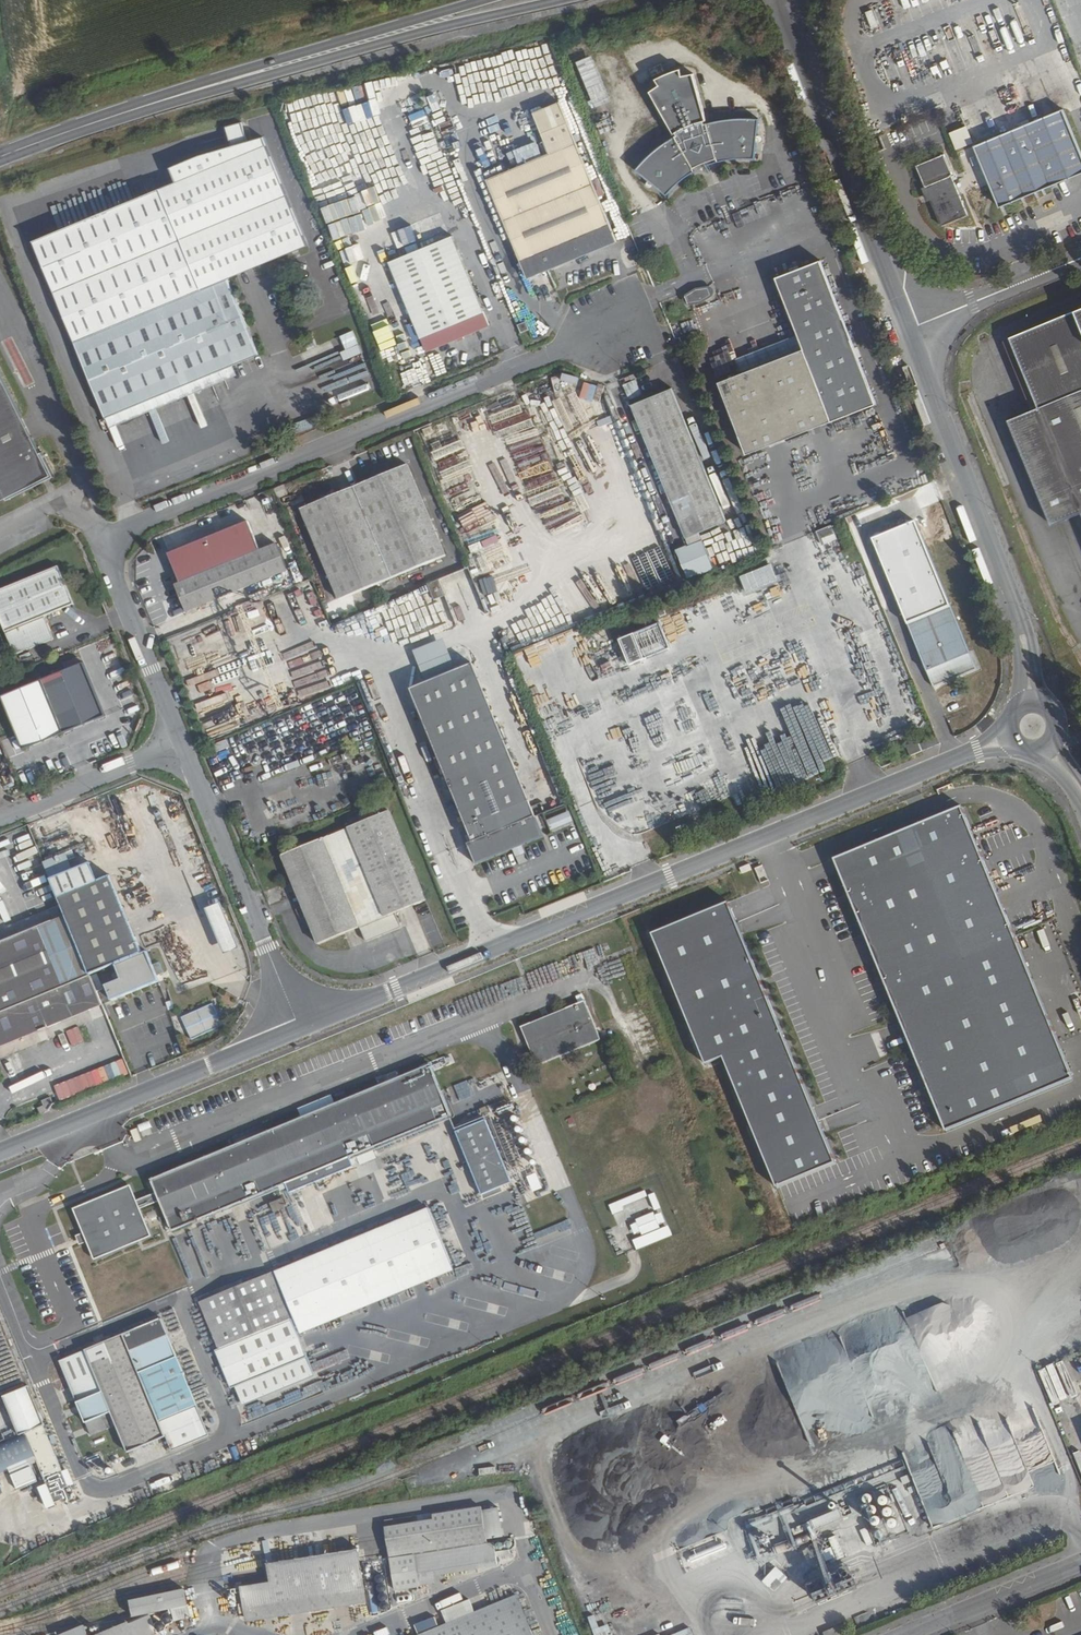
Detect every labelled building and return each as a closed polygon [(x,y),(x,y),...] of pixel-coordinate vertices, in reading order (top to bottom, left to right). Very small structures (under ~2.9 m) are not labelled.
[(695,69),(684,71),(682,64),(674,66),(661,72),(657,74),(661,80),(652,87),(676,129),(678,129),(679,131),(668,138),(657,147),(647,156),(637,166),(669,192),(674,184),(681,178),(689,172),(697,168),(695,164),(697,164),(711,170),(717,155),(718,155),(720,159),(725,157),(729,156),(734,155),(738,154),(743,154),(748,154),(757,156),(761,116),(754,115),(747,115),(734,115),(720,117),(707,120),(706,117),(708,116),(695,69)] [(488,177),(526,278),(616,243),(599,197),(582,152),(585,151),(581,141),(578,141),(563,101),(536,111),(552,153),(488,177)] [(1001,207),(1080,175),(1080,150),(1065,110),(975,145),(1001,207)] [(240,117),(225,123),(233,142),(248,136),(240,117)] [(947,133),(954,151),(971,144),(965,126),(947,133)] [(38,242),(110,419),(238,366),(263,356),(232,279),(311,247),(263,130),(248,136),(233,142),(200,156),(175,170),(181,184),(165,190),(38,242)] [(534,139),(510,149),(516,162),(540,153),(534,139)] [(958,153),(965,168),(978,163),(970,147),(958,153)] [(919,164),(944,227),(969,216),(952,176),(955,174),(947,153),(919,164)] [(599,197),(616,243),(623,240),(606,195),(599,197)] [(342,210),(322,217),(328,232),(347,224),(342,210)] [(390,261),(426,352),(489,326),(453,236),(390,261)] [(743,376),(720,385),(749,456),(881,404),(824,261),(778,279),(801,337),(806,351),(743,376)] [(719,298),(729,296),(727,286),(717,289),(719,298)] [(683,297),(686,304),(698,302),(708,295),(705,288),(693,290),(683,297)] [(1016,331),(1044,402),(1035,406),(1017,413),(1011,415),(1053,519),(1058,517),(1080,508),(1080,304),(1016,331)] [(520,325),(523,333),(531,330),(527,321),(520,325)] [(343,335),(349,348),(361,343),(356,330),(343,335)] [(1006,335),(1035,406),(1044,402),(1016,331),(1006,335)] [(801,337),(737,362),(743,376),(806,351),(801,337)] [(677,346),(680,352),(693,346),(690,340),(677,346)] [(434,376),(447,371),(441,355),(428,360),(434,376)] [(8,498),(10,501),(59,476),(46,449),(43,451),(0,364),(0,502),(8,498)] [(238,366),(110,419),(115,428),(242,376),(238,366)] [(628,398),(640,392),(633,378),(621,383),(628,398)] [(542,383),(523,390),(526,398),(545,390),(542,383)] [(630,406),(683,540),(724,524),(672,390),(630,406)] [(542,426),(553,454),(584,441),(573,415),(542,426)] [(301,507),(340,601),(447,558),(409,465),(301,507)] [(279,488),(281,495),(289,492),(286,485),(279,488)] [(829,524),(816,530),(822,544),(835,538),(829,524)] [(234,564),(203,576),(194,553),(173,561),(183,585),(177,587),(188,614),(291,571),(281,545),(255,555),(245,531),(224,540),(234,564)] [(900,596),(941,579),(929,549),(888,566),(900,596)] [(744,590),(775,578),(769,563),(738,574),(744,590)] [(18,657),(55,641),(45,618),(75,605),(60,568),(0,593),(0,615),(18,657)] [(439,579),(428,583),(433,594),(444,590),(439,579)] [(911,626),(935,689),(947,684),(945,679),(976,668),(953,609),(941,579),(900,596),(899,596),(911,625),(911,626)] [(205,635),(220,630),(218,624),(203,628),(205,635)] [(660,624),(620,641),(630,666),(671,649),(660,624)] [(418,661),(431,692),(462,680),(449,649),(418,661)] [(82,663),(0,696),(22,748),(103,715),(82,663)] [(415,699),(451,788),(514,762),(478,673),(462,680),(431,692),(415,699)] [(199,693),(205,704),(218,698),(212,687),(199,693)] [(918,745),(920,752),(938,744),(935,738),(918,745)] [(470,848),(478,868),(546,840),(514,762),(451,788),(475,846),(470,848)] [(960,805),(833,857),(944,1128),(1071,1076),(960,805)] [(282,856),(318,945),(360,928),(366,943),(402,928),(396,913),(426,901),(389,811),(282,856)] [(550,827),(571,821),(568,812),(547,817),(550,827)] [(66,917),(90,975),(102,1004),(112,1001),(159,981),(147,952),(141,954),(109,876),(58,897),(61,907),(66,917)] [(728,901),(651,932),(706,1066),(723,1059),(780,1193),(837,1168),(728,901)] [(217,903),(204,908),(212,930),(217,928),(216,925),(221,923),(230,947),(233,945),(217,903)] [(103,1007),(102,1004),(90,975),(66,917),(0,943),(0,1048),(103,1007)] [(221,952),(234,947),(225,923),(212,927),(221,952)] [(618,957),(603,964),(610,978),(624,972),(618,957)] [(520,1027),(536,1067),(600,1041),(582,995),(576,997),(578,1003),(520,1027)] [(179,1016),(189,1038),(220,1025),(210,1002),(179,1016)] [(156,1205),(169,1236),(284,1188),(288,1197),(350,1171),(347,1162),(374,1151),(368,1137),(429,1112),(435,1126),(449,1120),(427,1067),(147,1183),(153,1198),(156,1205)] [(43,1106),(36,1109),(39,1115),(55,1109),(50,1097),(41,1102),(43,1106)] [(429,1112),(368,1137),(374,1151),(435,1126),(429,1112)] [(484,1123),(454,1136),(479,1199),(511,1187),(484,1123)] [(126,1191),(71,1214),(91,1263),(146,1240),(135,1214),(132,1207),(126,1191)] [(156,1205),(153,1198),(132,1207),(135,1214),(156,1205)] [(480,1259),(456,1202),(196,1309),(240,1413),(314,1383),(293,1335),(295,1334),(480,1259)] [(660,1222),(636,1233),(640,1243),(664,1232),(660,1222)] [(480,1259),(295,1334),(298,1342),(483,1266),(480,1259)] [(193,1417),(156,1325),(56,1367),(78,1422),(97,1414),(92,1401),(96,1399),(122,1460),(159,1444),(165,1459),(203,1443),(196,1426),(203,1423),(200,1414),(193,1417)] [(15,1367),(0,1371),(0,1389),(1,1393),(20,1388),(15,1367)] [(21,1440),(39,1432),(41,1431),(26,1392),(5,1401),(21,1440)] [(902,1453),(927,1526),(1034,1490),(1029,1478),(1055,1469),(1035,1410),(1006,1420),(1007,1423),(953,1441),(951,1436),(902,1453)] [(39,1432),(21,1440),(0,1449),(0,1486),(4,1495),(24,1487),(18,1471),(28,1467),(46,1510),(50,1511),(52,1511),(54,1508),(55,1510),(69,1505),(39,1432)] [(874,1523),(882,1543),(894,1539),(886,1518),(874,1523)] [(413,1553),(416,1573),(478,1563),(476,1543),(413,1553)] [(268,1564),(271,1587),(243,1592),(242,1586),(234,1587),(239,1618),(247,1616),(248,1621),(366,1600),(364,1591),(359,1562),(357,1549),(268,1564)] [(478,1563),(416,1573),(417,1582),(429,1580),(428,1576),(479,1568),(478,1563)] [(762,1579),(773,1591),(786,1579),(775,1566),(762,1579)] [(813,1582),(817,1594),(821,1592),(825,1603),(858,1590),(854,1579),(858,1577),(854,1566),(813,1582)] [(190,1603),(186,1587),(132,1599),(135,1615),(174,1606),(190,1603)] [(433,1634),(537,1634),(520,1594),(434,1629),(435,1634),(433,1634)] [(194,1614),(191,1602),(190,1603),(174,1606),(177,1619),(194,1614)] [(159,1633),(152,1614),(131,1622),(130,1620),(90,1634),(85,1621),(60,1630),(61,1634),(153,1634),(159,1633)] [(593,1634),(611,1634),(607,1624),(591,1629),(593,1634)] [(831,1634),(849,1634),(845,1624),(829,1631),(831,1634)]
